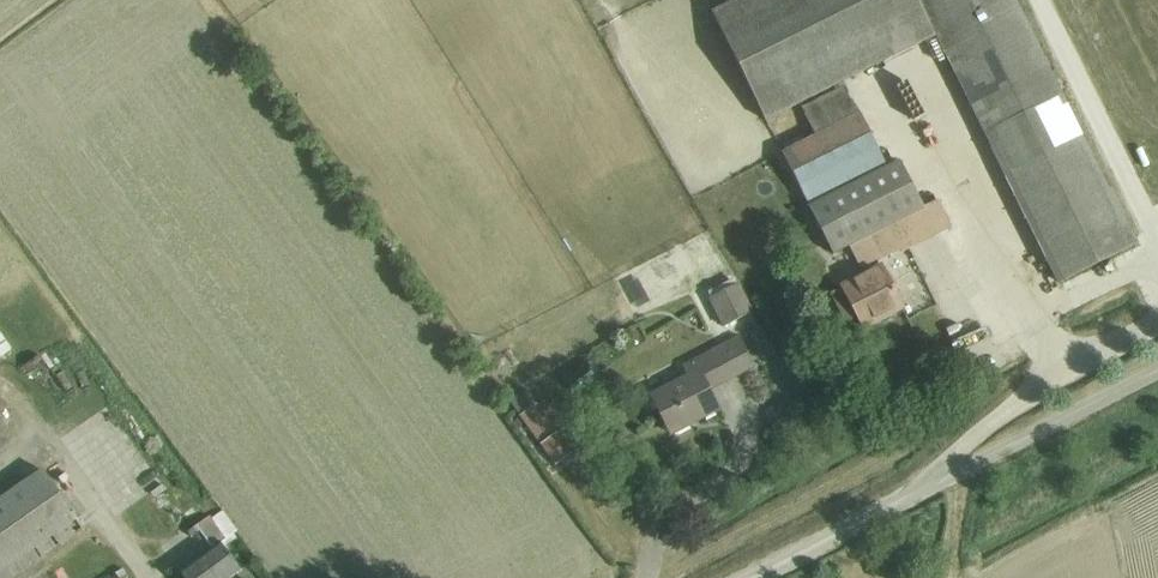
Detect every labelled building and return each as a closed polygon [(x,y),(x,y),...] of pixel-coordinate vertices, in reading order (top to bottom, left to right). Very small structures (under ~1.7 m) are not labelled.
[(1117,204),(1017,0),(739,0),(713,13),(766,121),(937,35),(1059,283),(1136,245),(1117,204)] [(924,208),(922,204),(901,161),(888,168),(861,114),(783,153),(810,207),(834,254),(850,246),(864,275),(843,286),(852,303),(851,303),(864,329),(904,308),(891,283),(890,284),(882,267),(881,267),(878,262),(902,250),(903,253),(952,227),(939,200),(924,208)] [(708,298),(722,325),(752,309),(738,282),(708,298)] [(0,335),(0,357),(10,350),(0,335)] [(739,339),(711,353),(684,367),(689,377),(651,396),(671,434),(719,409),(709,390),(754,366),(739,339)] [(31,362),(40,375),(57,364),(47,350),(31,362)] [(572,453),(537,405),(521,416),(556,465),(572,453)] [(84,530),(42,470),(0,500),(0,577),(15,577),(84,530)] [(210,517),(196,526),(212,549),(179,572),(184,577),(231,577),(241,571),(221,543),(226,540),(225,538),(233,532),(218,511),(210,517)]
